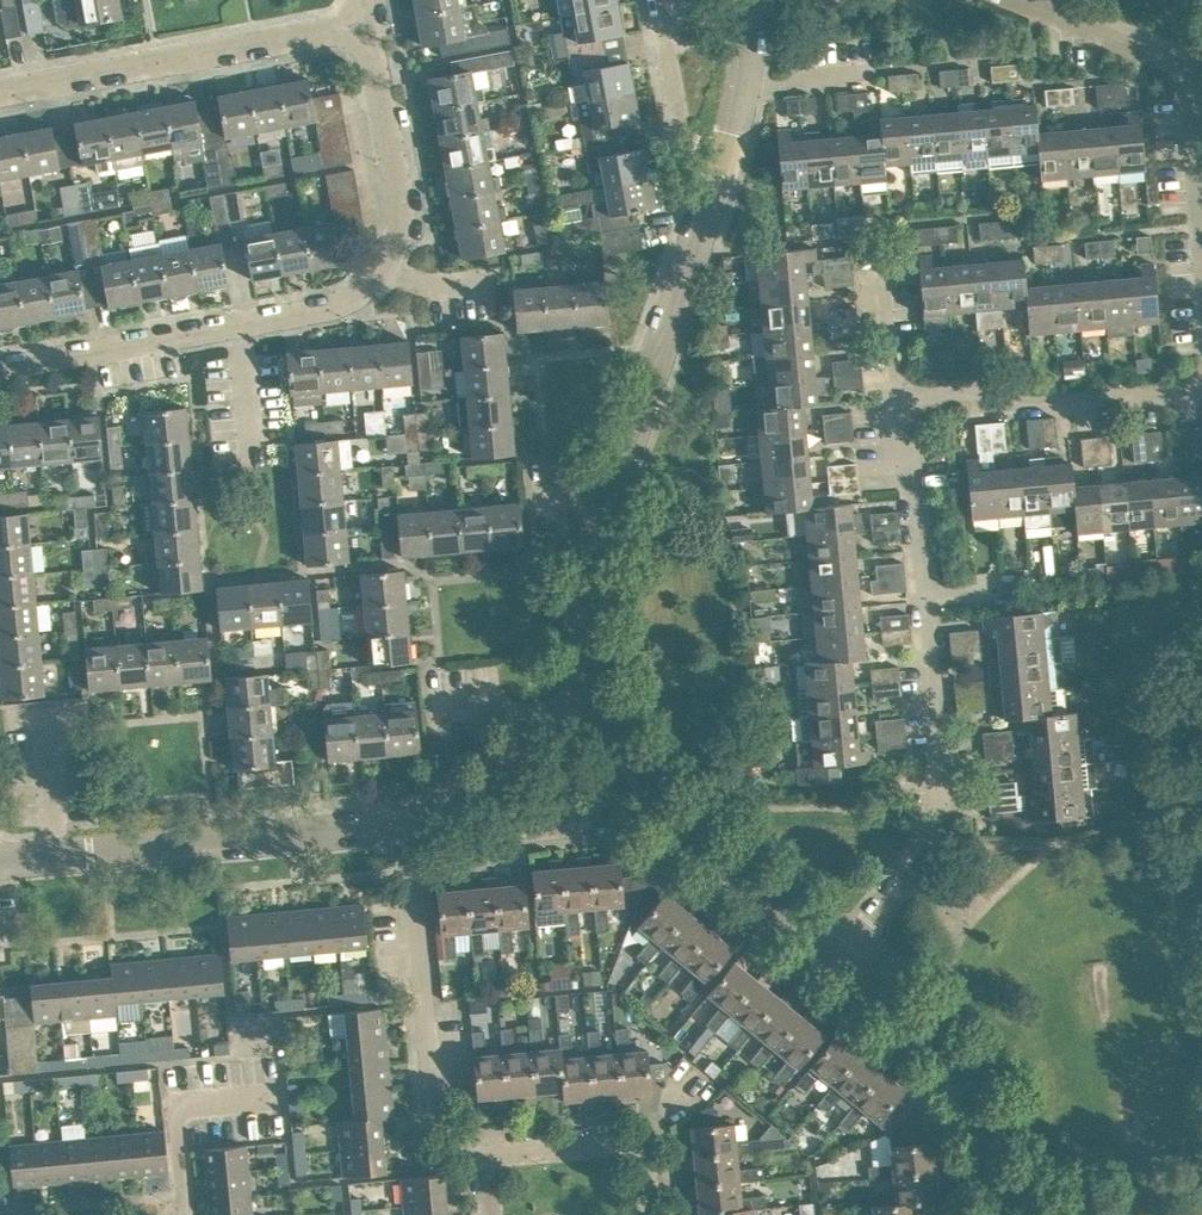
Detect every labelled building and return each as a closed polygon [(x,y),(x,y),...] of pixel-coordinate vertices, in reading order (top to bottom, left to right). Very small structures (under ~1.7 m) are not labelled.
[(45,31),(39,0),(23,3),(29,33),(45,31)] [(82,24),(120,16),(117,0),(53,0),(56,19),(66,26),(82,24)] [(417,14),(467,5),(466,0),(414,0),(417,14)] [(617,0),(558,0),(560,15),(617,4),(617,0)] [(475,3),(467,5),(417,14),(423,45),(439,41),(442,56),(510,43),(507,27),(488,31),(487,25),(478,18),(475,3)] [(22,35),(16,4),(3,7),(1,7),(7,38),(22,35)] [(623,33),(617,4),(560,15),(564,31),(550,34),(553,56),(568,54),(568,58),(601,52),(598,38),(623,33)] [(455,60),(457,73),(514,64),(512,49),(455,60)] [(536,62),(534,51),(522,53),(524,65),(536,62)] [(601,52),(568,58),(573,84),(568,85),(572,102),(589,99),(634,91),(628,61),(603,66),(601,52)] [(1021,79),(1019,63),(1005,64),(1006,81),(1021,79)] [(1006,81),(1005,64),(991,65),(992,82),(1006,81)] [(969,84),(968,67),(953,69),(955,85),(969,84)] [(955,85),(953,69),(939,70),(941,87),(955,85)] [(474,88),(471,72),(429,78),(435,109),(476,101),(485,99),(483,87),(474,88)] [(918,89),(916,72),(902,73),(904,90),(918,89)] [(904,90),(902,73),(888,75),(889,91),(904,90)] [(308,78),(278,83),(286,126),(316,120),(314,111),(312,97),(308,78)] [(1127,104),(1124,81),(1110,83),(1112,105),(1127,104)] [(286,126),(278,83),(248,89),(256,131),(286,126)] [(1112,105),(1110,83),(1096,84),(1098,107),(1112,105)] [(1075,103),(1073,86),(1059,88),(1060,104),(1075,103)] [(1060,104),(1059,88),(1045,89),(1046,106),(1060,104)] [(256,131),(248,89),(218,95),(226,137),(256,131)] [(639,120),(634,91),(589,99),(592,115),(579,117),(585,145),(617,139),(615,125),(639,120)] [(869,117),(866,91),(852,93),(854,109),(855,119),(869,117)] [(314,111),(342,106),(340,92),(312,97),(314,111)] [(854,109),(852,93),(838,94),(839,111),(854,109)] [(176,103),(164,105),(175,159),(185,158),(182,145),(203,141),(194,99),(192,100),(188,94),(179,96),(176,103)] [(817,113),(815,96),(801,97),(802,114),(817,113)] [(802,114),(801,97),(786,99),(788,115),(802,114)] [(1025,98),(1008,99),(1014,163),(1039,161),(1038,150),(1039,150),(1035,104),(1026,105),(1025,98)] [(993,108),(983,109),(988,166),(1014,163),(1008,99),(992,101),(993,108)] [(147,108),(135,111),(143,153),(173,147),(164,105),(163,105),(162,101),(146,104),(147,108)] [(476,101),(435,109),(440,138),(490,129),(488,114),(479,116),(476,101)] [(519,103),(523,123),(533,121),(529,101),(519,103)] [(957,105),(957,111),(963,168),(988,166),(983,109),(974,110),(973,103),(957,105)] [(117,114),(105,116),(113,158),(143,153),(135,111),(133,111),(132,106),(116,109),(117,114)] [(342,106),(314,111),(316,120),(317,125),(345,120),(342,106)] [(963,168),(957,111),(932,114),(937,171),(963,168)] [(1145,169),(1139,111),(1138,111),(1139,123),(1114,126),(1118,171),(1145,169)] [(932,114),(906,116),(911,173),(937,171),(932,114)] [(113,158),(105,116),(76,122),(76,121),(75,121),(83,164),(96,162),(97,170),(102,174),(115,171),(113,158)] [(910,162),(906,116),(880,119),(885,164),(910,162)] [(348,133),(345,120),(317,125),(320,139),(348,133)] [(536,138),(533,121),(523,123),(526,140),(536,138)] [(52,126),(21,131),(29,174),(60,168),(52,126)] [(1114,126),(1088,128),(1092,173),(1093,183),(1119,180),(1114,126)] [(1092,173),(1088,128),(1063,131),(1067,176),(1092,173)] [(446,168),(487,160),(496,158),(490,129),(440,138),(446,168)] [(777,130),(780,159),(782,188),(809,185),(805,140),(779,142),(778,130),(777,130)] [(21,131),(0,135),(0,179),(29,174),(21,131)] [(1063,131),(1038,133),(1039,150),(1038,150),(1039,161),(1041,178),(1067,176),(1063,131)] [(350,147),(348,133),(320,139),(322,153),(350,147)] [(881,133),(856,135),(861,194),(888,191),(885,164),(881,133)] [(856,135),(830,137),(834,183),(859,181),(856,135)] [(834,183),(830,137),(805,140),(809,185),(834,183)] [(645,148),(620,152),(617,139),(585,145),(589,171),(602,168),(605,186),(650,177),(645,148)] [(350,147),(322,153),(325,167),(353,161),(350,147)] [(237,183),(231,153),(217,156),(223,186),(237,183)] [(223,186),(217,156),(203,159),(208,188),(223,186)] [(487,160),(446,168),(451,197),(493,189),(501,188),(499,175),(490,177),(487,160)] [(523,164),(527,183),(537,181),(534,162),(523,164)] [(263,166),(264,171),(265,178),(282,175),(279,163),(263,166)] [(354,168),(326,174),(329,188),(357,183),(354,168)] [(656,207),(650,177),(605,186),(608,202),(604,202),(604,199),(591,202),(594,219),(561,224),(564,241),(601,235),(603,255),(643,247),(636,210),(656,207)] [(88,180),(74,183),(80,212),(94,210),(88,180)] [(540,198),(537,181),(527,183),(530,200),(540,198)] [(283,182),(266,185),(269,198),(285,195),(283,182)] [(80,212),(74,183),(59,185),(64,215),(80,212)] [(357,183),(329,188),(331,202),(359,196),(357,183)] [(170,199),(168,187),(150,191),(152,203),(170,199)] [(496,208),(493,189),(451,197),(457,227),(498,219),(507,217),(505,206),(496,208)] [(244,219),(238,190),(224,193),(230,222),(244,219)] [(152,203),(150,191),(130,194),(133,206),(152,203)] [(230,222),(224,193),(210,195),(215,225),(230,222)] [(362,210),(359,196),(331,202),(334,216),(362,210)] [(173,211),(170,199),(152,203),(154,215),(173,211)] [(154,215),(152,203),(133,206),(133,208),(123,210),(126,225),(139,222),(138,218),(154,215)] [(36,209),(17,212),(6,214),(8,226),(38,220),(36,209)] [(362,210),(334,216),(335,221),(337,230),(365,225),(362,210)] [(95,217),(81,219),(87,249),(101,246),(95,217)] [(87,249),(81,219),(66,222),(71,251),(87,249)] [(501,236),(498,219),(457,227),(462,257),(513,248),(510,235),(501,236)] [(1021,235),(1020,219),(993,221),(995,238),(1021,235)] [(304,226),(312,268),(343,263),(337,230),(335,221),(304,226)] [(995,238),(993,221),(979,222),(980,239),(995,238)] [(543,222),(534,224),(537,243),(546,242),(543,222)] [(958,241),(956,224),(942,226),(943,242),(958,241)] [(312,268),(304,226),(275,232),(283,274),(312,268)] [(943,242),(942,226),(916,228),(917,245),(943,242)] [(42,240),(39,227),(20,231),(23,244),(42,240)] [(283,274),(275,232),(245,237),(253,279),(283,274)] [(1152,252),(1151,235),(1136,236),(1138,253),(1152,252)] [(1115,255),(1113,238),(1099,240),(1100,257),(1115,255)] [(1100,257),(1099,240),(1084,241),(1086,258),(1100,257)] [(130,247),(132,259),(140,300),(169,295),(159,241),(130,247)] [(221,242),(191,248),(199,289),(229,284),(221,242)] [(590,254),(588,242),(570,245),(572,257),(590,254)] [(1063,260),(1062,243),(1047,245),(1049,262),(1063,260)] [(572,257),(570,245),(551,249),(553,261),(572,257)] [(1049,262),(1047,245),(1033,246),(1035,263),(1049,262)] [(816,259),(815,247),(757,252),(759,279),(805,275),(804,260),(816,259)] [(191,248),(161,253),(169,295),(171,295),(171,297),(175,299),(185,297),(187,294),(187,292),(199,289),(191,248)] [(542,263),(540,251),(521,254),(523,266),(542,263)] [(919,255),(918,256),(925,327),(951,325),(946,266),(920,268),(919,255)] [(852,270),(851,256),(822,258),(823,273),(852,270)] [(140,300),(132,259),(101,264),(109,306),(140,300)] [(1023,259),(997,261),(1001,306),(1026,304),(1027,304),(1025,287),(1026,287),(1023,259)] [(1001,306),(997,261),(971,263),(975,309),(1001,306)] [(1159,320),(1153,262),(1152,262),(1153,275),(1128,277),(1132,323),(1159,320)] [(971,263),(946,266),(950,311),(975,309),(971,263)] [(26,322),(18,280),(16,280),(13,268),(0,271),(0,327),(26,322)] [(78,269),(48,274),(56,316),(86,311),(78,269)] [(854,284),(852,270),(823,273),(825,287),(854,284)] [(56,316),(48,274),(18,280),(26,322),(56,316)] [(807,300),(805,275),(759,279),(762,305),(807,300)] [(1132,323),(1128,277),(1102,280),(1107,325),(1132,323)] [(609,322),(605,279),(574,282),(578,325),(609,322)] [(1107,325),(1102,280),(1077,282),(1081,328),(1107,325)] [(578,325),(574,282),(544,285),(548,328),(578,325)] [(1081,328),(1077,282),(1051,284),(1055,330),(1081,328)] [(1051,284),(1026,287),(1025,287),(1027,304),(1026,304),(1029,332),(1055,330),(1051,284)] [(548,328),(544,285),(514,288),(518,331),(548,328)] [(810,326),(807,300),(762,305),(764,330),(810,326)] [(857,321),(856,307),(827,310),(829,324),(857,321)] [(858,336),(857,321),(829,324),(830,338),(858,336)] [(727,323),(716,324),(717,333),(727,333),(727,323)] [(810,326),(764,330),(767,356),(812,352),(810,326)] [(507,362),(504,332),(461,336),(464,366),(507,362)] [(412,383),(408,340),(378,343),(382,386),(412,383)] [(382,386),(378,343),(348,345),(352,388),(382,386)] [(352,388),(348,345),(318,348),(322,391),(352,388)] [(322,391),(318,348),(287,351),(291,394),(322,391)] [(429,351),(417,352),(418,370),(431,369),(429,351)] [(815,377),(812,352),(767,356),(769,381),(815,377)] [(862,373),(861,358),(832,361),(833,375),(862,373)] [(509,392),(507,362),(464,366),(467,396),(509,392)] [(432,389),(431,369),(418,370),(420,390),(432,389)] [(863,387),(862,373),(833,375),(835,390),(863,387)] [(815,377),(769,381),(771,407),(803,404),(817,403),(816,392),(824,392),(823,376),(815,377)] [(467,396),(458,397),(460,427),(512,422),(509,392),(467,396)] [(760,434),(805,430),(803,404),(771,407),(746,409),(749,435),(760,434)] [(186,407),(143,410),(146,441),(189,437),(186,407)] [(852,425),(851,411),(822,414),(824,428),(852,425)] [(427,412),(415,413),(417,431),(429,430),(427,412)] [(417,431),(415,413),(403,414),(405,432),(417,431)] [(99,414),(68,417),(72,460),(103,457),(99,414)] [(1058,445),(1055,416),(1041,417),(1044,446),(1058,445)] [(72,460),(68,417),(38,420),(42,463),(72,460)] [(1044,446),(1041,417),(1027,419),(1030,447),(1044,446)] [(343,419),(324,421),(325,433),(344,431),(343,419)] [(42,463),(38,420),(8,423),(12,466),(42,463)] [(325,433),(324,421),(305,422),(307,434),(325,433)] [(990,422),(992,451),(1006,450),(1004,421),(990,422)] [(366,423),(367,435),(386,434),(385,422),(366,423)] [(515,453),(512,422),(460,427),(460,428),(469,427),(472,457),(515,453)] [(992,451),(990,422),(975,424),(978,452),(979,452),(980,458),(977,461),(968,462),(967,459),(966,460),(972,518),(998,515),(994,469),(992,451)] [(8,423),(0,424),(0,467),(12,466),(8,423)] [(120,425),(107,427),(109,445),(121,443),(120,425)] [(854,440),(852,425),(824,428),(825,442),(854,440)] [(1200,455),(1197,427),(1183,428),(1186,457),(1200,455)] [(431,450),(429,430),(417,431),(420,462),(419,451),(431,450)] [(808,455),(805,430),(760,434),(762,460),(808,455)] [(1163,459),(1160,430),(1146,432),(1148,460),(1163,459)] [(420,462),(417,431),(405,432),(408,463),(420,462)] [(1148,460),(1146,432),(1132,433),(1134,461),(1148,460)] [(1111,464),(1109,435),(1094,436),(1097,465),(1111,464)] [(1097,465),(1094,436),(1080,438),(1083,466),(1097,465)] [(192,467),(189,437),(146,441),(149,471),(192,467)] [(350,437),(338,439),(295,443),(298,473),(341,469),(341,467),(352,466),(350,437)] [(123,462),(121,443),(109,445),(110,463),(123,462)] [(810,481),(808,455),(762,460),(765,485),(810,481)] [(1045,456),(1045,465),(1051,525),(1076,523),(1073,486),(1072,463),(1063,463),(1062,455),(1045,456)] [(1025,524),(1025,528),(1051,525),(1045,465),(1044,465),(1044,456),(1029,457),(1030,466),(1020,467),(1025,524)] [(443,460),(424,461),(425,474),(444,473),(443,460)] [(408,463),(404,463),(406,476),(425,474),(424,461),(420,462),(408,463)] [(502,461),(485,463),(486,476),(503,474),(502,461)] [(857,477),(856,462),(827,465),(828,479),(857,477)] [(486,476),(485,463),(464,465),(466,478),(486,476)] [(395,484),(394,464),(381,466),(382,485),(395,484)] [(195,497),(192,467),(149,471),(152,501),(195,497)] [(1020,467),(994,469),(998,515),(999,515),(1000,526),(1025,524),(1020,467)] [(344,499),(341,469),(298,473),(301,503),(344,499)] [(1176,477),(1180,522),(1201,520),(1201,480),(1201,474),(1176,477)] [(859,491),(857,477),(828,479),(830,493),(811,495),(810,481),(765,485),(767,512),(805,508),(837,505),(837,504),(836,493),(859,491)] [(1180,522),(1176,477),(1150,479),(1154,524),(1180,522)] [(1154,524),(1150,479),(1125,481),(1129,527),(1154,524)] [(1129,527),(1125,481),(1099,484),(1103,529),(1129,527)] [(1103,529),(1099,484),(1073,486),(1076,523),(1077,532),(1103,529)] [(125,485),(112,486),(114,504),(127,503),(125,485)] [(12,491),(13,506),(31,505),(29,489),(12,491)] [(13,506),(12,491),(0,492),(0,508),(13,506)] [(94,494),(75,495),(76,508),(87,507),(95,506),(94,494)] [(56,497),(57,510),(74,508),(76,508),(75,495),(56,497)] [(198,527),(195,497),(152,501),(155,531),(198,527)] [(347,529),(344,499),(301,503),(304,533),(347,529)] [(489,504),(493,547),(523,544),(519,502),(489,504)] [(853,529),(850,503),(837,504),(837,505),(805,508),(807,533),(853,529)] [(493,547),(489,504),(459,507),(463,550),(493,547)] [(376,508),(378,526),(392,525),(390,506),(376,508)] [(87,507),(76,508),(74,508),(76,527),(89,525),(87,507)] [(459,507),(429,510),(433,553),(463,550),(459,507)] [(433,553),(429,510),(398,513),(402,556),(433,553)] [(900,524),(899,511),(870,513),(871,527),(900,524)] [(9,514),(0,515),(0,546),(31,543),(28,512),(9,514)] [(95,518),(97,537),(110,535),(108,517),(95,518)] [(901,539),(900,524),(871,527),(873,541),(901,539)] [(394,544),(392,525),(378,526),(380,545),(394,544)] [(752,538),(752,526),(733,527),(731,527),(732,539),(738,539),(752,538)] [(200,557),(198,527),(155,531),(157,561),(200,557)] [(349,560),(347,529),(304,533),(306,564),(349,560)] [(855,554),(853,529),(807,533),(810,559),(855,554)] [(0,546),(0,576),(34,573),(31,543),(0,546)] [(108,566),(106,546),(94,547),(96,567),(108,566)] [(96,567),(94,547),(83,548),(85,568),(96,567)] [(857,580),(855,554),(810,559),(812,584),(857,580)] [(203,588),(200,557),(157,561),(160,592),(203,588)] [(905,576),(904,562),(875,564),(876,578),(905,576)] [(1130,563),(1107,565),(1107,567),(1108,579),(1131,577),(1130,565),(1130,563)] [(110,585),(108,566),(96,567),(98,586),(110,585)] [(98,586),(96,567),(85,568),(86,587),(98,586)] [(407,600),(404,569),(361,573),(364,604),(407,600)] [(0,576),(0,606),(37,603),(34,573),(0,576)] [(906,590),(905,576),(876,578),(878,593),(906,590)] [(312,620),(308,577),(277,580),(281,623),(312,620)] [(281,623),(277,580),(248,583),(251,626),(281,623)] [(860,606),(857,580),(812,584),(814,610),(860,606)] [(251,626),(248,583),(217,586),(221,629),(251,626)] [(329,588),(316,589),(318,608),(331,607),(329,588)] [(132,607),(131,594),(112,596),(113,609),(132,607)] [(113,609),(112,596),(94,597),(95,611),(113,609)] [(193,609),(192,596),(173,598),(174,611),(193,609)] [(174,611),(173,598),(154,599),(156,613),(174,611)] [(409,630),(407,600),(364,604),(366,634),(409,630)] [(37,603),(0,606),(0,636),(40,633),(37,603)] [(860,606),(814,610),(817,636),(862,631),(860,606)] [(332,627),(331,607),(318,608),(320,628),(332,627)] [(63,610),(65,630),(77,629),(76,609),(63,610)] [(1059,636),(1056,609),(983,616),(983,617),(996,616),(998,642),(1059,636)] [(910,627),(908,613),(879,616),(881,630),(910,627)] [(911,641),(910,627),(881,630),(882,644),(911,641)] [(80,659),(77,629),(65,630),(68,660),(80,659)] [(978,629),(949,631),(951,647),(979,644),(978,629)] [(412,660),(409,630),(366,634),(369,664),(412,660)] [(865,658),(862,631),(817,636),(819,661),(850,659),(865,658)] [(42,663),(40,633),(0,636),(0,666),(42,663)] [(211,678),(207,636),(177,638),(181,681),(211,678)] [(1062,662),(1059,636),(998,642),(1000,657),(992,658),(988,662),(988,669),(1062,662)] [(181,681),(177,638),(147,641),(151,684),(181,681)] [(151,684),(147,641),(117,644),(121,687),(151,684)] [(765,642),(752,643),(754,666),(767,665),(765,642)] [(121,687),(117,644),(86,647),(90,690),(121,687)] [(980,657),(979,644),(951,647),(952,660),(980,657)] [(319,669),(331,668),(329,648),(317,649),(319,669)] [(319,669),(317,649),(305,650),(306,659),(294,660),(295,671),(319,669)] [(273,654),(254,655),(255,667),(274,665),(273,654)] [(255,667),(254,655),(234,657),(235,669),(255,667)] [(819,661),(805,662),(807,688),(853,684),(850,659),(819,661)] [(1064,687),(1062,662),(988,669),(989,675),(993,679),(1002,678),(1003,693),(1064,687)] [(42,663),(0,666),(0,674),(2,697),(45,693),(42,663)] [(900,680),(899,666),(870,668),(871,682),(900,680)] [(319,669),(320,687),(333,686),(331,668),(319,669)] [(309,688),(320,687),(319,669),(307,670),(309,688)] [(401,682),(400,669),(382,670),(383,683),(401,682)] [(383,683),(382,670),(361,672),(363,685),(383,683)] [(69,672),(71,691),(83,690),(81,671),(69,672)] [(268,673),(225,677),(228,707),(285,702),(283,687),(269,688),(268,673)] [(902,694),(900,680),(871,682),(873,697),(902,694)] [(983,680),(954,683),(956,698),(984,695),(983,680)] [(855,710),(853,684),(807,688),(807,689),(797,690),(799,715),(855,710)] [(1067,712),(1064,687),(1003,693),(1006,719),(1029,717),(1029,716),(1051,714),(1067,712)] [(985,708),(984,695),(956,698),(957,711),(985,708)] [(415,700),(385,703),(385,711),(389,754),(420,751),(415,700)] [(271,704),(228,707),(231,737),(273,733),(271,704)] [(858,735),(855,710),(799,715),(801,741),(858,735)] [(389,754),(385,711),(356,714),(359,757),(389,754)] [(1070,712),(1067,712),(1051,714),(1029,716),(1029,717),(1031,742),(1077,738),(1074,711),(1070,712)] [(359,757),(356,714),(325,717),(329,760),(359,757)] [(319,731),(318,716),(302,717),(303,733),(319,731)] [(905,731),(904,717),(875,720),(876,734),(905,731)] [(1011,729),(983,732),(984,747),(1013,744),(1011,729)] [(322,760),(319,731),(303,733),(306,761),(322,760)] [(906,745),(905,731),(876,734),(878,748),(906,745)] [(273,733),(231,737),(233,768),(238,767),(240,787),(294,782),(292,758),(276,760),(273,733)] [(839,781),(837,764),(873,761),(873,760),(860,761),(858,735),(801,741),(796,741),(800,784),(839,781)] [(1089,736),(1077,738),(1031,742),(1034,768),(1079,763),(1091,762),(1089,736)] [(1014,758),(1013,744),(984,747),(985,761),(1014,758)] [(1082,789),(1079,763),(1034,768),(1036,793),(1082,789)] [(1017,795),(1016,780),(988,783),(989,798),(1017,795)] [(1093,814),(1091,788),(1082,789),(1036,793),(989,798),(990,812),(1025,808),(1026,813),(1038,812),(1039,818),(1026,819),(1026,821),(1093,814)] [(607,863),(591,865),(595,908),(593,908),(596,932),(608,931),(606,907),(621,905),(621,908),(637,906),(647,874),(621,876),(620,862),(619,862),(618,853),(612,853),(612,856),(606,856),(607,863)] [(578,866),(562,867),(566,911),(567,922),(569,934),(580,933),(578,910),(593,908),(595,908),(591,865),(590,856),(584,856),(584,859),(578,859),(578,866)] [(550,868),(533,870),(535,894),(539,925),(551,924),(567,922),(566,911),(562,867),(562,858),(555,859),(556,861),(549,862),(550,868)] [(496,886),(500,928),(501,952),(514,951),(511,927),(528,925),(523,874),(517,875),(517,877),(511,878),(512,884),(496,886)] [(650,937),(636,955),(644,962),(659,943),(661,944),(688,910),(676,901),(680,896),(675,892),(676,890),(672,886),(668,890),(647,874),(637,906),(647,914),(637,927),(647,934),(650,937)] [(471,931),(474,955),(485,954),(483,930),(500,928),(496,886),(495,877),(488,877),(489,880),(483,880),(483,887),(467,888),(471,931)] [(438,891),(445,958),(457,957),(454,933),(471,931),(467,888),(466,879),(460,880),(460,882),(454,883),(455,890),(438,891)] [(364,904),(336,906),(340,949),(368,946),(364,904)] [(674,955),(659,973),(660,974),(667,980),(683,962),(710,929),(704,924),(698,919),(702,914),(697,910),(699,908),(694,904),(688,911),(688,910),(661,944),(674,955)] [(340,949),(336,906),(309,909),(313,951),(340,949)] [(313,951),(309,909),(282,911),(286,954),(313,951)] [(286,954),(282,911),(255,914),(259,956),(286,954)] [(227,916),(231,959),(258,956),(254,914),(227,916)] [(696,974),(681,992),(690,1000),(705,981),(706,981),(718,966),(733,948),(720,937),(724,932),(719,928),(721,926),(716,922),(710,929),(683,962),(696,974)] [(224,991),(220,953),(193,956),(196,994),(224,991)] [(746,958),(741,954),(735,961),(707,995),(721,1006),(706,1024),(715,1031),(729,1013),(730,1013),(757,979),(745,969),(749,964),(744,960),(746,958)] [(196,994),(193,956),(166,958),(169,996),(196,994)] [(169,996),(166,958),(139,961),(142,999),(169,996)] [(142,999),(138,961),(111,963),(112,976),(114,1001),(142,999)] [(570,965),(549,967),(551,989),(572,987),(570,965)] [(768,976),(763,972),(757,979),(730,1013),(742,1023),(727,1042),(737,1050),(785,990),(779,997),(767,987),(771,982),(766,978),(768,976)] [(114,1001),(112,976),(86,979),(90,1018),(116,1015),(114,1001)] [(59,981),(63,1034),(91,1031),(90,1018),(86,979),(59,981)] [(351,980),(343,980),(344,993),(344,1004),(374,1001),(373,991),(371,980),(363,981),(364,992),(358,992),(357,979),(351,980)] [(35,1023),(62,1020),(58,981),(31,984),(32,996),(35,1023)] [(790,994),(785,990),(737,1050),(753,1031),(765,1041),(750,1060),(759,1067),(808,1008),(807,1008),(802,1015),(789,1005),(793,1000),(788,996),(790,994)] [(644,992),(638,1000),(645,1006),(651,998),(644,992)] [(344,993),(329,994),(330,1005),(344,1004),(344,993)] [(567,993),(555,994),(556,1009),(569,1007),(567,993)] [(4,994),(0,995),(0,1017),(5,1017),(11,1073),(39,1071),(38,1060),(35,1023),(32,996),(5,999),(4,994)] [(306,1007),(305,997),(290,999),(291,1008),(306,1007)] [(291,1008),(290,999),(275,1000),(276,1010),(291,1008)] [(251,1002),(235,1004),(236,1014),(251,1012),(251,1002)] [(346,1010),(349,1037),(386,1034),(383,1007),(346,1010)] [(812,1012),(808,1008),(759,1067),(760,1068),(775,1049),(787,1059),(771,1078),(781,1086),(796,1067),(797,1068),(824,1034),(811,1023),(815,1018),(811,1014),(812,1012)] [(541,1025),(530,1026),(537,1102),(536,1093),(552,1091),(553,1098),(559,1097),(559,1099),(564,1099),(565,1100),(559,1033),(560,1047),(543,1049),(541,1025)] [(537,1102),(530,1026),(528,1026),(531,1050),(513,1051),(511,1027),(501,1028),(508,1104),(507,1095),(524,1094),(524,1100),(530,1100),(530,1102),(537,1102)] [(627,1027),(616,1028),(623,1103),(622,1095),(638,1093),(639,1100),(645,1099),(646,1101),(652,1101),(651,1092),(651,1082),(649,1068),(649,1063),(647,1049),(629,1051),(627,1027)] [(293,1028),(282,1029),(284,1044),(295,1043),(293,1028)] [(508,1104),(501,1028),(500,1029),(502,1052),(486,1054),(484,1030),(472,1031),(475,1055),(474,1055),(478,1098),(495,1096),(496,1103),(502,1102),(502,1105),(508,1104)] [(623,1103),(616,1028),(615,1028),(618,1052),(601,1053),(598,1030),(588,1031),(595,1106),(594,1097),(610,1096),(611,1102),(617,1101),(617,1104),(623,1103)] [(595,1106),(588,1031),(587,1031),(588,1041),(571,1042),(570,1032),(559,1033),(565,1100),(582,1099),(582,1105),(588,1104),(589,1107),(595,1106)] [(838,1033),(822,1051),(795,1085),(805,1093),(820,1075),(832,1085),(817,1103),(818,1104),(866,1045),(861,1041),(860,1043),(855,1039),(851,1044),(838,1033)] [(388,1061),(386,1034),(349,1037),(351,1065),(388,1061)] [(700,1034),(688,1049),(695,1055),(707,1040),(700,1034)] [(230,1053),(229,1043),(214,1044),(215,1054),(230,1053)] [(295,1043),(284,1044),(285,1060),(296,1058),(295,1043)] [(866,1045),(818,1104),(827,1111),(842,1093),(854,1102),(839,1121),(840,1122),(888,1063),(883,1059),(882,1061),(877,1057),(873,1062),(860,1052),(866,1045)] [(189,1047),(174,1048),(175,1058),(190,1056),(189,1047)] [(175,1058),(174,1048),(147,1051),(148,1060),(175,1058)] [(148,1060),(147,1051),(120,1053),(121,1063),(148,1060)] [(121,1063),(120,1053),(93,1056),(94,1066),(121,1063)] [(94,1066),(93,1056),(66,1058),(67,1068),(94,1066)] [(66,1058),(38,1060),(39,1071),(67,1068),(66,1058)] [(712,1060),(704,1070),(705,1070),(713,1077),(721,1068),(712,1060)] [(391,1088),(388,1061),(351,1065),(354,1092),(391,1088)] [(649,1063),(649,1068),(651,1082),(662,1081),(675,1067),(667,1061),(649,1063)] [(888,1063),(840,1122),(849,1129),(864,1111),(877,1122),(883,1133),(919,1115),(897,1098),(905,1088),(910,1081),(906,1077),(904,1079),(899,1075),(895,1080),(883,1070),(888,1063)] [(149,1077),(148,1068),(133,1069),(134,1079),(149,1077)] [(134,1079),(133,1069),(116,1071),(117,1080),(134,1079)] [(97,1084),(96,1073),(81,1074),(82,1085),(97,1084)] [(82,1085),(81,1074),(65,1076),(66,1087),(82,1085)] [(46,1087),(45,1078),(30,1080),(31,1089),(46,1087)] [(31,1089),(30,1080),(14,1081),(15,1091),(31,1089)] [(299,1082),(287,1083),(289,1098),(300,1097),(299,1082)] [(381,1118),(393,1117),(391,1088),(354,1092),(357,1120),(381,1118)] [(301,1112),(300,1097),(289,1098),(290,1114),(301,1112)] [(922,1143),(919,1115),(883,1133),(890,1146),(892,1164),(869,1166),(870,1178),(945,1170),(936,1171),(934,1155),(941,1154),(940,1148),(943,1148),(942,1142),(933,1142),(922,1143)] [(337,1122),(339,1149),(383,1145),(381,1118),(357,1120),(337,1122)] [(735,1123),(715,1125),(691,1127),(682,1128),(683,1134),(685,1134),(686,1140),(693,1140),(694,1156),(737,1152),(762,1150),(761,1138),(736,1141),(735,1123)] [(169,1171),(165,1130),(139,1133),(143,1173),(169,1171)] [(303,1130),(292,1131),(294,1153),(305,1152),(303,1130)] [(143,1173),(139,1133),(113,1135),(117,1176),(143,1173)] [(117,1176),(113,1135),(87,1138),(91,1178),(117,1176)] [(91,1178),(87,1138),(62,1140),(65,1181),(91,1178)] [(65,1181),(62,1140),(36,1142),(40,1183),(65,1181)] [(40,1183),(36,1142),(9,1145),(13,1186),(40,1183)] [(247,1171),(245,1145),(205,1148),(207,1175),(247,1171)] [(342,1176),(386,1172),(383,1145),(339,1149),(342,1176)] [(288,1167),(287,1151),(277,1152),(278,1168),(288,1167)] [(305,1152),(294,1153),(296,1174),(307,1173),(305,1152)] [(739,1168),(737,1152),(694,1156),(685,1157),(686,1163),(688,1163),(689,1169),(695,1168),(697,1184),(740,1180),(763,1178),(762,1166),(739,1168)] [(289,1182),(288,1167),(278,1168),(280,1183),(289,1182)] [(946,1176),(945,1170),(870,1178),(894,1176),(895,1192),(871,1194),(871,1195),(862,1196),(863,1206),(939,1200),(937,1183),(944,1183),(943,1176),(946,1176)] [(250,1197),(247,1171),(207,1175),(210,1201),(250,1197)] [(446,1201),(444,1174),(401,1178),(404,1205),(446,1201)] [(740,1180),(697,1184),(688,1185),(688,1191),(691,1191),(691,1197),(698,1197),(700,1213),(768,1207),(766,1195),(742,1197),(740,1180)] [(359,1182),(349,1183),(352,1210),(368,1209),(367,1197),(361,1198),(359,1182)] [(829,1182),(818,1183),(819,1193),(830,1192),(829,1182)] [(330,1185),(332,1200),(344,1199),(343,1183),(330,1185)] [(250,1197),(210,1201),(211,1214),(251,1214),(250,1197)] [(939,1200),(863,1206),(863,1207),(872,1206),(873,1214),(916,1214),(922,1214),(922,1207),(924,1207),(924,1202),(939,1200)] [(446,1201),(404,1205),(405,1214),(448,1214),(446,1201)] [(799,1203),(800,1214),(815,1214),(813,1202),(799,1203)] [(768,1207),(700,1213),(700,1214),(701,1213),(701,1214),(753,1214),(752,1208),(768,1207)]
